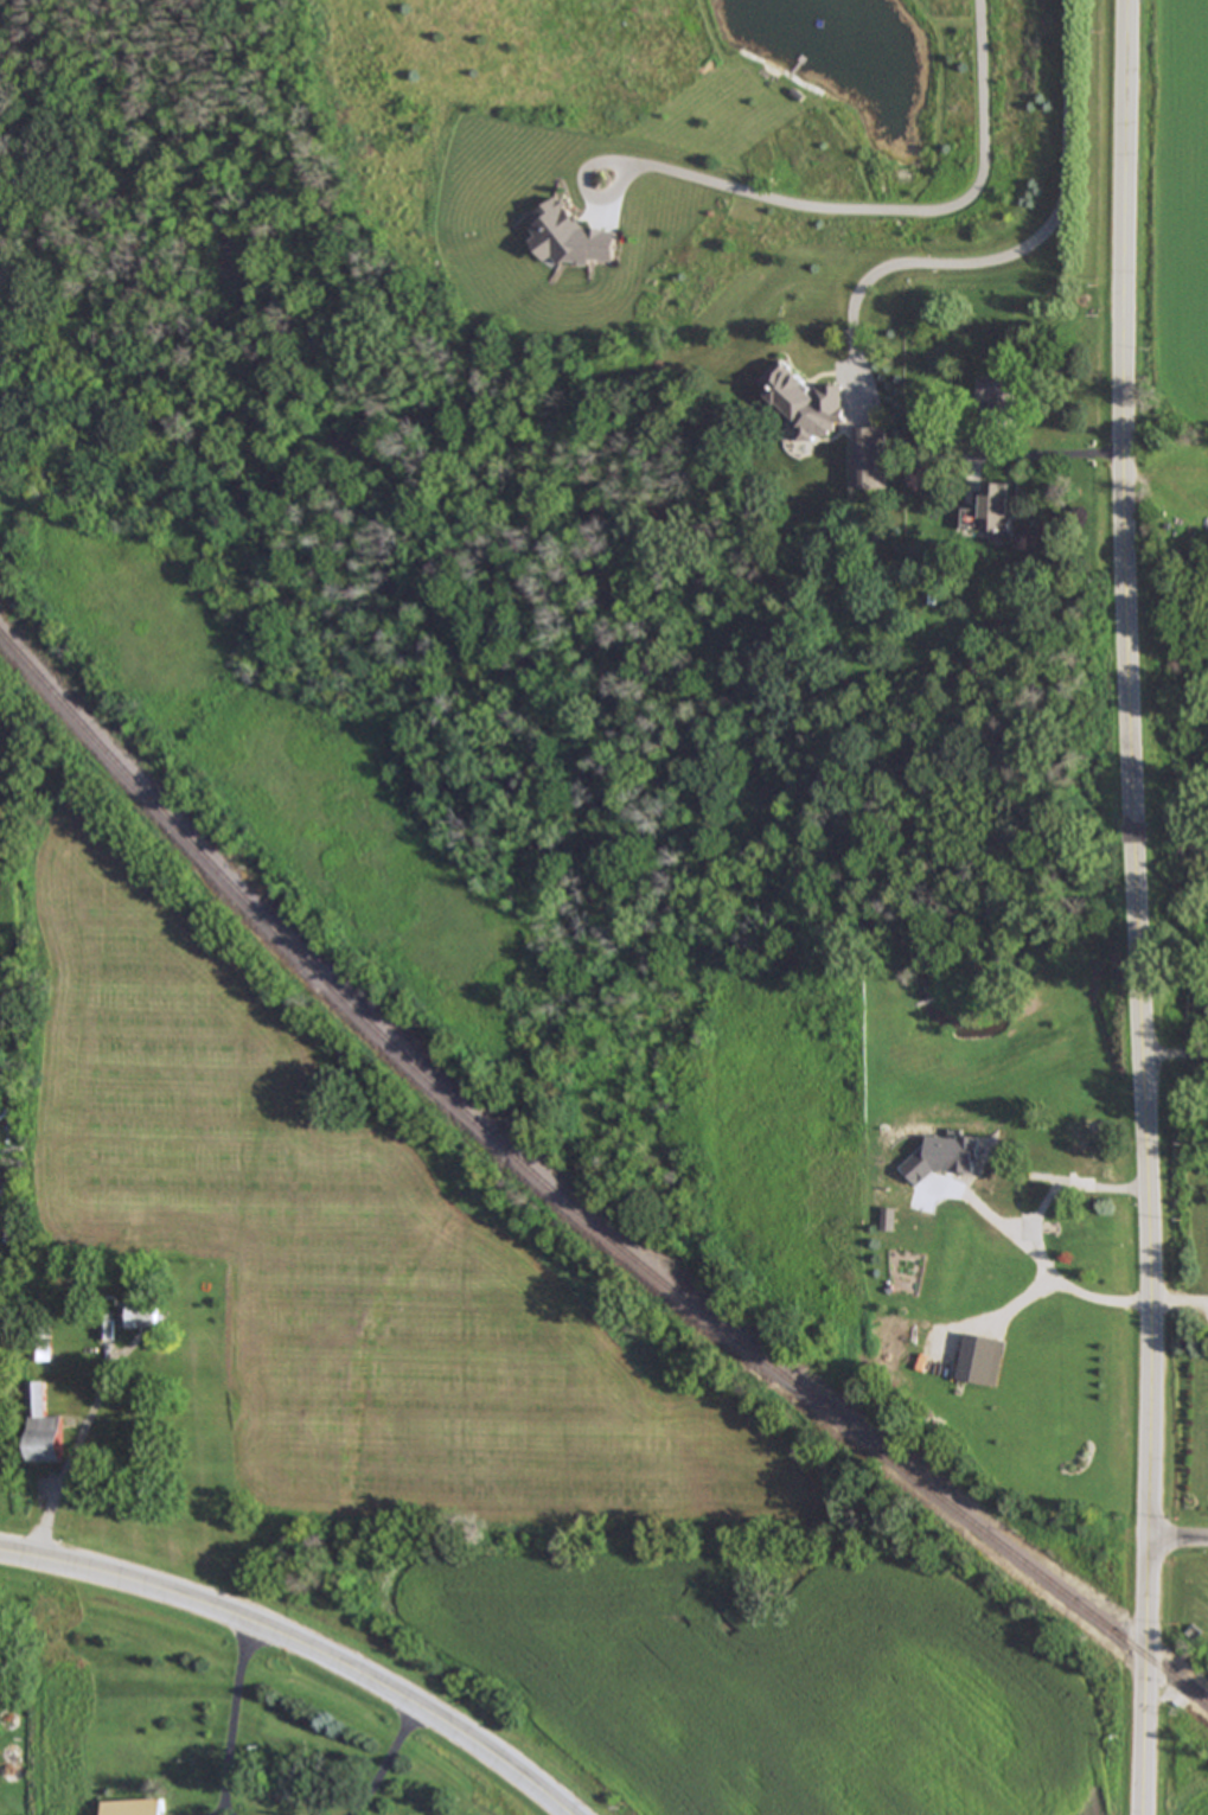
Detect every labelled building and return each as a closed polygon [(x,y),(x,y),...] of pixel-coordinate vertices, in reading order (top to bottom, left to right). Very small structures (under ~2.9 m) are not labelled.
[(613,261),(616,231),(581,226),(562,196),(536,211),(541,221),(536,224),(535,238),(531,241),(542,257),(556,260),(557,261),(584,264),(594,258),(613,261)] [(992,414),(1017,414),(1017,378),(979,378),(979,400),(992,400),(992,414)] [(888,488),(888,427),(857,427),(857,488),(888,488)] [(1011,542),(1011,484),(984,482),(983,506),(965,506),(964,529),(991,529),(991,541),(1011,542)] [(1001,1241),(1021,1241),(1021,1209),(1001,1209),(1001,1241)] [(159,1327),(159,1303),(122,1303),(122,1327),(159,1327)] [(28,1361),(50,1361),(50,1346),(28,1346),(28,1361)] [(60,1461),(60,1417),(47,1417),(47,1381),(28,1381),(28,1461),(60,1461)]
